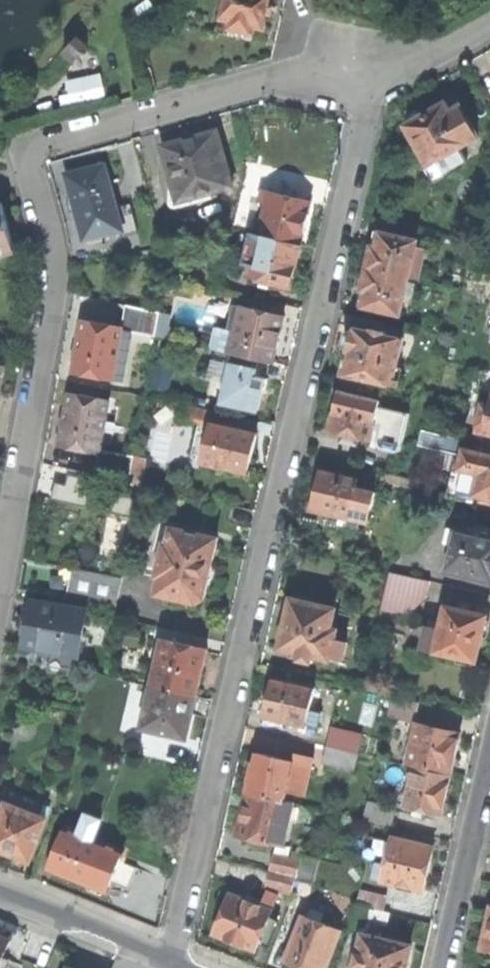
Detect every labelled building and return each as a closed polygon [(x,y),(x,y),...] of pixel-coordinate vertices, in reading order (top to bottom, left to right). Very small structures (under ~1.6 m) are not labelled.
[(271,0),(226,0),(223,16),(234,18),(232,28),(256,32),(258,23),(266,25),(270,7),(271,0)] [(71,104),(110,95),(105,72),(66,81),(71,104)] [(404,126),(426,165),(434,161),(441,175),(466,161),(458,148),(477,137),(454,98),(433,109),(423,115),(421,113),(413,111),(408,114),(406,122),(407,125),(404,126)] [(190,141),(162,149),(172,184),(178,182),(184,202),(232,188),(217,134),(190,141)] [(102,166),(65,176),(74,206),(84,241),(118,233),(119,238),(136,234),(128,208),(116,211),(102,166)] [(267,193),(265,204),(272,205),(264,238),(299,247),(303,227),(309,202),(267,193)] [(13,252),(1,204),(0,204),(0,255),(13,252)] [(372,251),(367,270),(407,279),(415,241),(376,233),(372,251)] [(294,268),(299,247),(264,238),(259,236),(258,240),(242,237),(235,265),(252,269),(250,279),(290,289),(294,268)] [(364,288),(360,305),(399,314),(407,279),(367,270),(364,288)] [(261,312),(241,308),(235,333),(233,332),(232,338),(224,336),(220,352),(265,363),(273,364),(278,340),(284,318),(269,314),(270,308),(263,306),(261,312)] [(75,376),(119,383),(127,327),(84,320),(79,347),(75,376)] [(397,387),(399,379),(395,378),(403,338),(387,334),(388,331),(374,327),(373,330),(354,326),(353,332),(348,334),(345,345),(349,348),(347,360),(344,374),(397,387)] [(220,352),(217,362),(256,371),(263,372),(265,363),(220,352)] [(254,377),(256,371),(217,362),(213,382),(227,385),(222,402),(258,411),(263,391),(265,392),(266,386),(268,380),(254,377)] [(388,403),(339,392),(334,413),(330,432),(343,435),(341,441),(356,445),(358,439),(369,441),(374,421),(384,424),(388,403)] [(109,401),(70,394),(65,424),(61,448),(100,455),(101,450),(109,401)] [(478,420),(487,422),(485,430),(489,431),(489,402),(482,401),(478,420)] [(255,432),(210,423),(200,462),(247,472),(250,456),(255,432)] [(457,440),(421,430),(417,443),(453,453),(457,440)] [(463,448),(459,463),(480,468),(474,494),(479,495),(477,500),(489,502),(489,499),(489,454),(463,448)] [(135,456),(101,450),(100,455),(97,475),(130,482),(135,456)] [(367,481),(320,471),(316,493),(312,508),(326,511),(325,519),(358,525),(359,518),(369,520),(375,493),(365,491),(367,481)] [(60,478),(57,496),(89,502),(93,484),(60,478)] [(217,538),(171,528),(168,542),(165,541),(157,576),(160,576),(156,594),(195,603),(204,599),(210,570),(217,538)] [(488,537),(488,533),(473,529),(472,533),(455,529),(446,572),(489,582),(489,537),(488,537)] [(69,567),(64,597),(114,606),(120,576),(69,567)] [(437,583),(412,577),(409,592),(434,598),(437,583)] [(283,631),(278,649),(298,654),(296,662),(312,666),(314,657),(329,661),(330,657),(342,660),(346,642),(333,639),(336,630),(329,628),(333,610),(290,600),(283,631)] [(459,608),(445,605),(440,627),(427,624),(422,649),(475,661),(480,641),(487,614),(468,610),(470,603),(460,601),(459,608)] [(84,611),(31,602),(27,626),(23,645),(52,651),(51,658),(75,663),(84,611)] [(162,640),(151,687),(195,697),(200,673),(205,650),(162,640)] [(314,688),(272,678),(268,697),(263,716),(305,726),(305,725),(309,709),(314,688)] [(190,718),(195,697),(151,687),(141,729),(186,738),(190,718)] [(390,695),(385,715),(413,722),(417,701),(390,695)] [(320,712),(309,709),(305,725),(316,727),(320,712)] [(454,753),(459,730),(445,727),(446,720),(418,713),(406,765),(413,767),(450,774),(454,753)] [(360,734),(330,727),(326,746),(357,753),(360,734)] [(353,771),(357,753),(326,746),(322,764),(353,771)] [(293,761),(255,753),(251,771),(246,793),(284,801),(286,793),(305,797),(311,769),(292,765),(293,761)] [(450,774),(413,767),(404,806),(440,813),(443,801),(450,774)] [(46,820),(38,817),(44,801),(11,789),(8,798),(1,796),(0,798),(0,850),(8,853),(30,862),(46,820)] [(284,801),(246,793),(241,816),(237,835),(248,838),(247,845),(269,850),(271,842),(284,845),(293,803),(284,801)] [(393,807),(366,801),(363,820),(389,826),(393,807)] [(64,829),(49,868),(72,877),(85,883),(88,892),(98,896),(103,893),(104,889),(107,891),(121,852),(94,840),(103,819),(85,813),(77,834),(64,829)] [(433,846),(392,836),(386,863),(376,861),(373,879),(423,890),(428,870),(433,846)] [(295,880),(311,884),(317,858),(300,854),(299,862),(296,877),(295,880)] [(299,862),(273,856),(270,870),(296,877),(299,862)] [(295,880),(296,877),(270,870),(266,887),(292,894),(295,880)] [(225,903),(213,933),(233,942),(255,951),(260,937),(268,917),(277,896),(266,892),(261,904),(242,897),(245,888),(225,881),(217,900),(225,903)] [(361,888),(357,904),(382,909),(386,894),(361,888)] [(387,926),(390,911),(382,909),(357,904),(349,931),(363,934),(364,934),(366,929),(369,929),(371,922),(387,926)] [(284,961),(302,967),(326,967),(342,930),(321,922),(324,914),(312,910),(310,917),(302,914),(284,961)] [(482,949),(489,951),(489,911),(484,913),(483,918),(481,923),(486,929),(482,949)] [(276,920),(268,917),(260,937),(269,940),(276,920)] [(363,934),(358,953),(355,953),(353,966),(354,967),(405,967),(411,945),(364,934),(363,934)]
